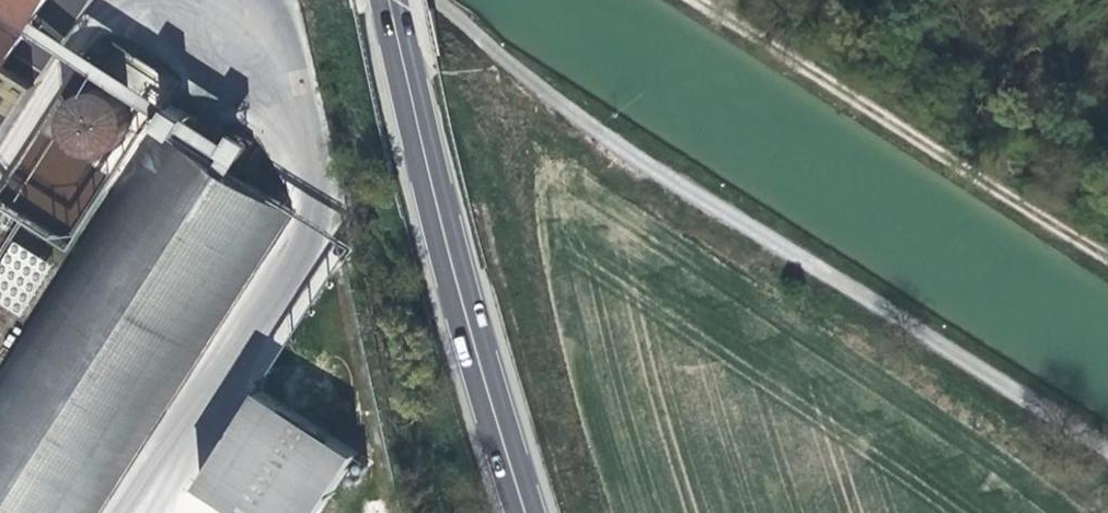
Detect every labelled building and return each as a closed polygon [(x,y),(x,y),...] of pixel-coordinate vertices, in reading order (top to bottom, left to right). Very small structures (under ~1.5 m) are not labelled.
[(49,0),(0,0),(0,77),(49,0)] [(98,88),(88,89),(80,94),(75,98),(71,102),(66,110),(64,117),(64,126),(65,132),(72,143),(77,148),(85,152),(92,154),(100,154),(108,153),(114,150),(121,145),(127,137),(129,129),(130,120),(130,116),(128,109),(121,99),(115,94),(106,90),(98,88)] [(231,176),(213,165),(158,128),(0,374),(0,512),(98,512),(291,214),(231,176)] [(213,165),(231,176),(254,141),(236,130),(213,165)] [(260,393),(199,489),(236,512),(319,512),(356,455),(260,393)]
